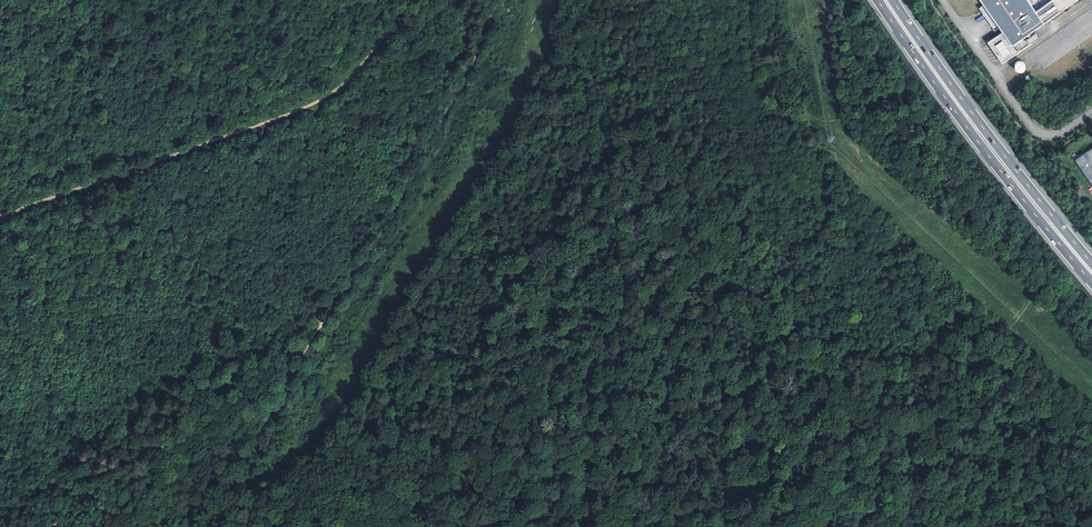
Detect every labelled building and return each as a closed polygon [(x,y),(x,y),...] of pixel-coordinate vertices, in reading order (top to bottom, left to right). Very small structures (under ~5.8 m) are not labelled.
[(981,4),(983,6),(981,7),(990,21),(992,20),(995,25),(1000,32),(985,42),(999,63),(1033,41),(1032,39),(1037,36),(1034,32),(1029,35),(1028,33),(1075,0),(978,0),(981,4)] [(990,28),(995,25),(992,20),(990,21),(981,7),(983,6),(981,4),(976,8),(990,28)] [(1024,61),(1015,62),(1015,73),(1025,72),(1024,61)] [(1074,159),(1091,185),(1091,147),(1074,159)]
